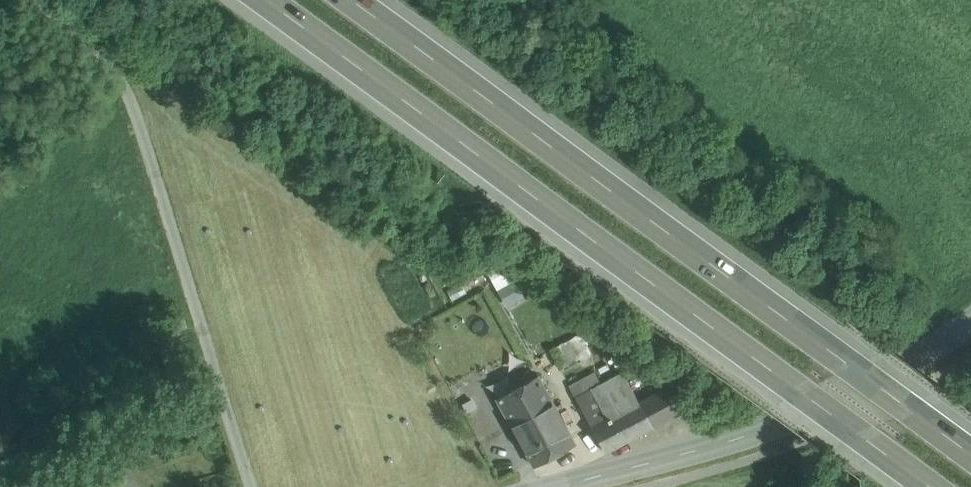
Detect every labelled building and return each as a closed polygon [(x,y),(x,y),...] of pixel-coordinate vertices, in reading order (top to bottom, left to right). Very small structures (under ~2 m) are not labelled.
[(504,256),(486,262),(501,304),(519,297),(504,256)] [(581,334),(550,350),(560,368),(590,352),(581,334)] [(600,383),(575,397),(591,426),(638,401),(622,372),(600,383)] [(595,373),(569,387),(575,397),(600,383),(595,373)] [(539,377),(497,400),(511,424),(528,415),(523,407),(534,401),(539,409),(553,402),(539,377)] [(667,386),(638,401),(652,427),(681,412),(667,386)] [(553,402),(539,409),(534,401),(523,407),(528,415),(511,424),(533,465),(575,443),(553,402)] [(638,401),(591,426),(605,452),(652,427),(638,401)] [(99,479),(102,486),(120,486),(113,471),(99,479)]
